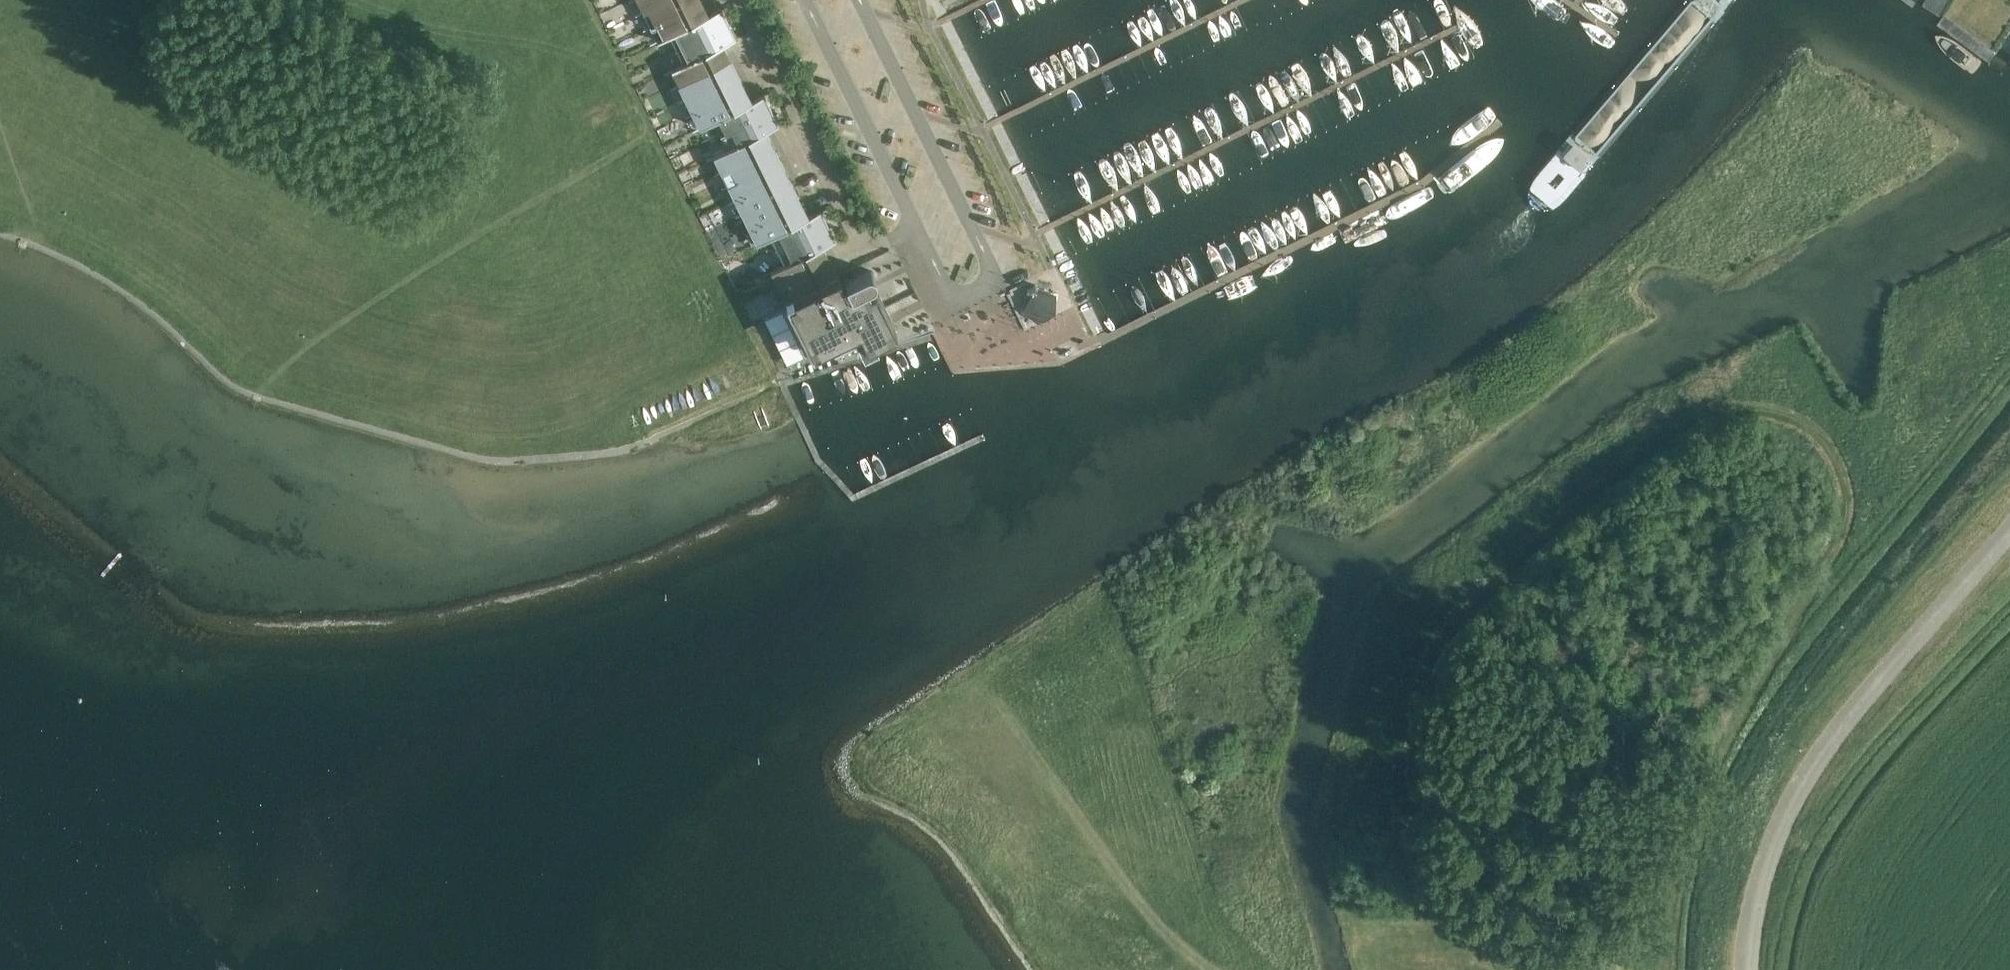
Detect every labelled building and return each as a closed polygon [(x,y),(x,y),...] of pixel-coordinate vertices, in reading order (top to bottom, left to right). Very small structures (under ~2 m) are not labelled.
[(665,0),(637,0),(642,11),(665,0)] [(701,0),(700,0),(665,0),(642,11),(649,26),(701,0)] [(708,15),(708,14),(701,0),(649,26),(657,41),(670,34),(708,15)] [(1948,0),(1924,0),(1922,3),(1939,14),(1948,0)] [(677,48),(728,23),(721,8),(708,14),(708,15),(670,34),(677,48)] [(722,44),(736,38),(728,23),(677,48),(684,62),(722,44)] [(729,58),(722,44),(684,62),(670,68),(678,83),(729,58)] [(685,98),(736,73),(729,58),(678,83),(685,98)] [(692,112),(743,87),(736,73),(685,98),(692,112)] [(751,101),(750,101),(743,87),(692,112),(700,127),(713,121),(712,120),(751,101)] [(720,135),(771,109),(764,94),(750,101),(751,101),(712,120),(713,121),(720,135)] [(946,103),(944,111),(963,117),(966,109),(946,103)] [(765,130),(765,131),(778,124),(771,109),(720,135),(726,149),(727,149),(765,130)] [(772,145),(765,131),(765,130),(727,149),(726,149),(713,155),(721,170),(772,145)] [(728,185),(779,159),(772,145),(721,170),(728,185)] [(735,199),(786,174),(779,159),(728,185),(735,199)] [(742,213),(793,188),(786,174),(735,199),(742,213)] [(749,228),(800,203),(793,188),(742,213),(749,228)] [(720,211),(735,204),(730,192),(714,200),(720,211)] [(808,217),(807,216),(800,203),(749,228),(756,243),(770,236),(769,236),(808,217)] [(739,209),(714,220),(725,245),(751,233),(739,209)] [(777,250),(828,225),(821,210),(807,216),(808,217),(769,236),(770,236),(777,250)] [(822,246),(835,240),(828,225),(777,250),(783,264),(784,264),(822,246)] [(829,260),(822,246),(784,264),(783,264),(770,270),(778,285),(829,260)] [(829,260),(778,285),(785,300),(836,275),(836,274),(829,260)] [(785,301),(781,302),(785,309),(786,308),(805,348),(804,349),(807,355),(829,344),(835,355),(857,344),(860,348),(896,331),(874,288),(869,290),(866,285),(871,283),(874,280),(875,275),(873,271),(869,270),(865,270),(857,274),(841,282),(838,276),(839,276),(838,274),(837,275),(837,274),(836,274),(836,275),(785,300),(785,301)] [(1028,288),(1026,288),(1026,290),(1027,290),(1023,305),(1036,314),(1049,307),(1050,292),(1036,286),(1036,285),(1035,284),(1034,286),(1032,287),(1030,288),(1028,288)]
